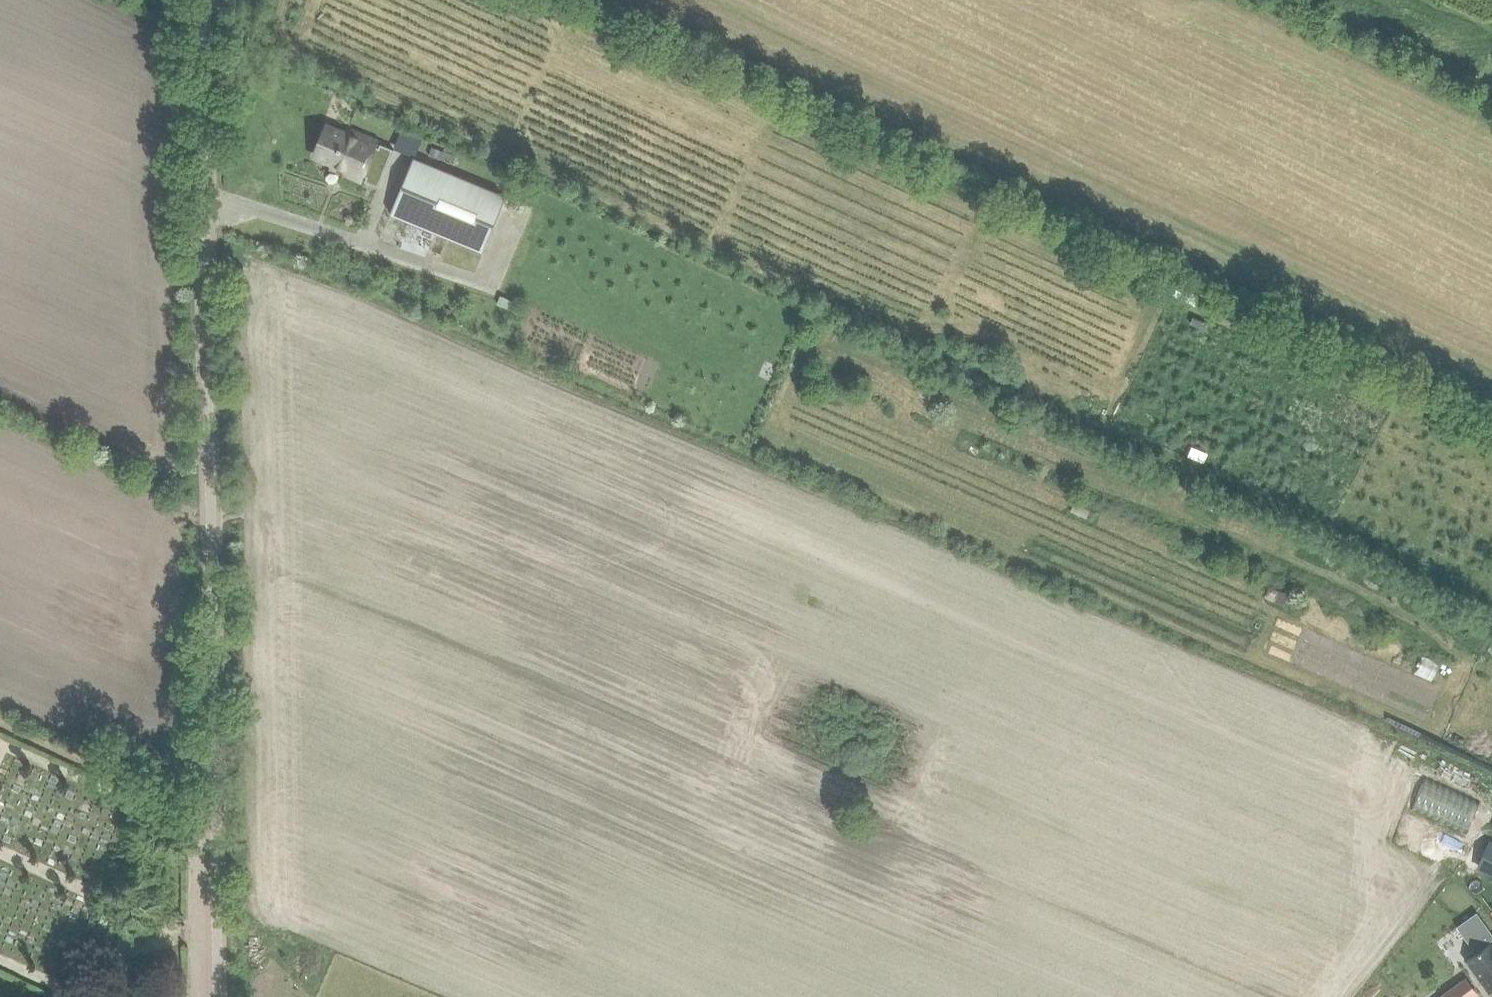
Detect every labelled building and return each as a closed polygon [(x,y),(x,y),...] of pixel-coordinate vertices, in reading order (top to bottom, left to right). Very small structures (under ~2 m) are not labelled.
[(345,134),(326,126),(314,155),(333,163),(331,167),(360,179),(362,176),(366,177),(364,182),(377,188),(393,150),(379,144),(378,148),(374,147),(376,143),(346,130),(345,134)] [(482,252),(505,196),(413,158),(400,187),(389,214),(482,252)] [(1270,597),(1292,602),(1295,590),(1273,584),(1270,597)] [(1416,674),(1436,681),(1443,660),(1422,654),(1416,674)] [(1476,868),(1491,876),(1491,842),(1489,841),(1476,868)] [(1470,931),(1446,948),(1455,960),(1471,948),(1475,953),(1465,961),(1488,993),(1491,990),(1491,936),(1487,929),(1475,938),(1470,931)] [(1478,994),(1465,978),(1439,996),(1473,996),(1478,994)]
